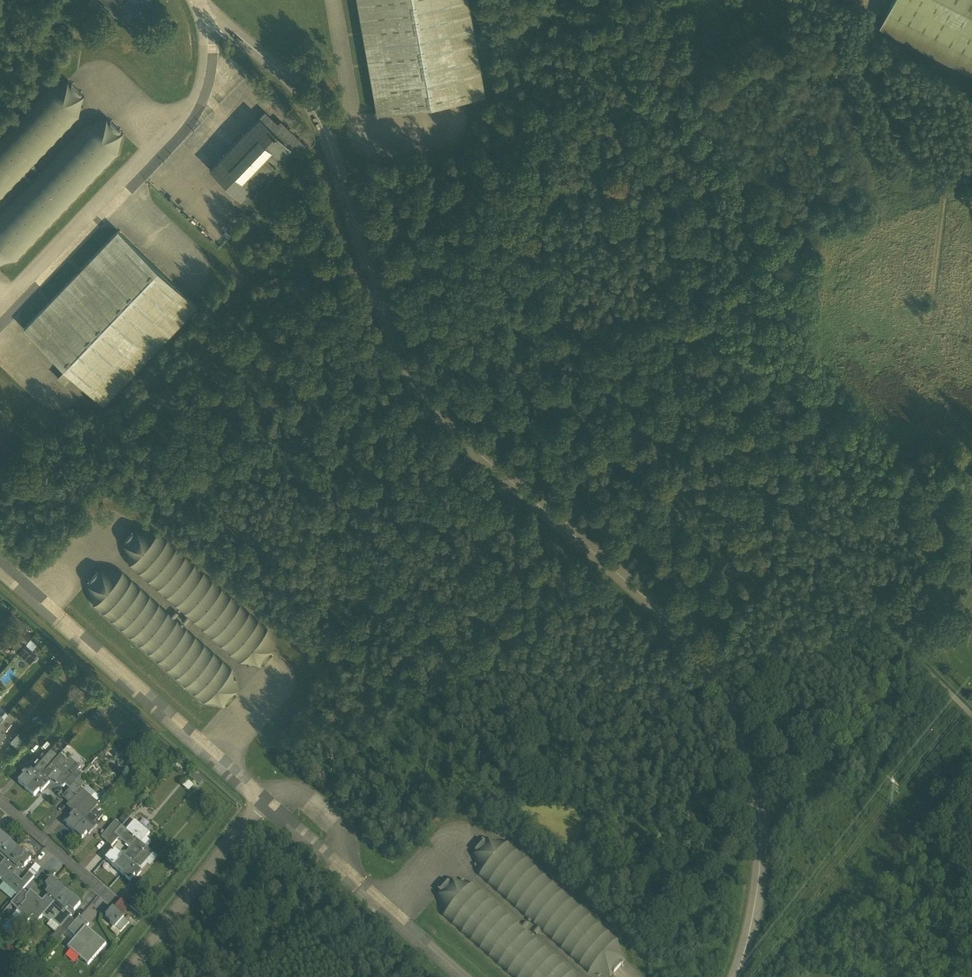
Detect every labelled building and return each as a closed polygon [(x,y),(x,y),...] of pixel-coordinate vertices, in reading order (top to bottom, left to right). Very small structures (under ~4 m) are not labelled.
[(486,97),(469,0),(356,0),(377,116),(486,97)] [(878,28),(971,76),(971,0),(893,0),(878,28)] [(83,120),(87,99),(70,83),(51,90),(0,141),(0,206),(83,120)] [(209,169),(244,203),(295,152),(301,158),(309,150),(268,109),(209,169)] [(19,264),(120,155),(125,135),(108,120),(87,126),(0,218),(0,270),(19,264)] [(75,380),(103,406),(197,306),(121,234),(26,335),(66,374),(59,382),(66,388),(75,380)] [(11,449),(3,440),(0,443),(0,458),(11,449)] [(120,546),(128,570),(238,666),(260,672),(276,654),(269,631),(158,534),(135,530),(120,546)] [(84,582),(91,606),(201,702),(223,708),(240,690),(233,667),(121,571),(99,566),(84,582)] [(0,609),(0,613),(5,617),(10,610),(4,604),(0,609)] [(27,626),(13,613),(7,620),(19,631),(21,629),(23,631),(27,626)] [(23,631),(21,629),(19,631),(15,636),(25,645),(31,638),(23,631)] [(37,655),(25,645),(19,651),(31,662),(37,655)] [(88,697),(75,686),(71,691),(84,703),(88,697)] [(0,722),(0,740),(6,733),(3,731),(11,720),(5,716),(1,720),(0,722)] [(19,733),(11,742),(19,749),(27,740),(19,733)] [(63,748),(56,742),(52,747),(58,752),(61,750),(63,748)] [(52,747),(33,768),(35,770),(32,774),(36,778),(50,762),(58,752),(52,747)] [(80,767),(61,750),(58,752),(50,762),(57,768),(56,769),(61,774),(56,782),(63,786),(65,784),(79,769),(80,767)] [(50,762),(36,778),(43,784),(47,780),(56,769),(57,768),(50,762)] [(30,765),(26,769),(32,774),(35,770),(33,768),(30,765)] [(32,774),(26,769),(22,774),(24,776),(18,781),(26,789),(36,778),(32,774)] [(79,769),(65,784),(70,788),(75,782),(75,783),(83,773),(79,769)] [(43,784),(36,778),(26,789),(34,796),(39,790),(41,792),(49,782),(47,780),(43,784)] [(75,783),(70,788),(62,797),(69,803),(81,788),(75,783)] [(81,788),(69,803),(70,804),(68,807),(74,812),(70,816),(71,818),(66,824),(74,831),(84,820),(90,813),(94,808),(98,805),(97,804),(98,803),(81,788)] [(101,815),(94,808),(90,813),(98,819),(101,815)] [(89,825),(84,820),(74,831),(82,838),(87,832),(89,834),(93,829),(89,825)] [(116,820),(101,836),(106,841),(121,825),(116,820)] [(150,834),(136,821),(127,830),(134,836),(142,843),(150,834)] [(121,825),(106,841),(111,846),(119,838),(126,829),(121,825)] [(134,836),(126,829),(119,838),(131,848),(126,853),(125,851),(124,852),(134,860),(146,846),(142,843),(134,836)] [(7,859),(17,848),(10,842),(11,842),(0,832),(0,846),(1,847),(0,848),(0,867),(7,859)] [(477,878),(587,975),(597,976),(611,976),(625,962),(618,939),(506,843),(484,838),(469,854),(477,878)] [(134,860),(131,863),(137,868),(139,866),(140,867),(153,853),(146,846),(134,860)] [(25,855),(17,848),(7,859),(17,867),(21,862),(20,860),(25,855)] [(134,860),(124,852),(122,855),(117,850),(112,854),(112,853),(106,859),(122,873),(131,863),(134,860)] [(0,867),(0,879),(14,891),(23,881),(22,881),(14,873),(13,874),(8,870),(11,868),(14,870),(17,867),(7,859),(0,867)] [(131,863),(122,873),(130,881),(135,875),(137,877),(141,872),(137,868),(131,863)] [(41,869),(36,864),(29,871),(30,872),(34,876),(35,876),(41,869)] [(30,872),(22,881),(23,881),(27,885),(34,876),(30,872)] [(442,917),(511,976),(582,976),(472,882),(450,877),(435,893),(442,917)] [(65,890),(58,884),(52,878),(46,885),(50,888),(46,893),(48,894),(55,901),(65,890)] [(23,881),(14,891),(18,895),(23,889),(27,885),(23,881)] [(18,895),(11,903),(18,909),(25,900),(25,897),(28,894),(23,889),(18,895)] [(65,890),(55,901),(65,909),(69,905),(67,903),(72,897),(65,890)] [(33,893),(28,893),(28,894),(25,897),(25,900),(18,909),(17,910),(28,920),(32,915),(38,921),(43,915),(55,901),(48,894),(42,901),(33,893)] [(80,903),(72,896),(72,897),(67,903),(69,905),(74,910),(80,903)] [(143,907),(135,900),(130,906),(139,914),(143,907)] [(65,909),(55,901),(43,915),(50,922),(56,915),(64,922),(65,923),(70,917),(71,915),(65,909)] [(125,918),(113,908),(106,916),(111,920),(110,922),(120,931),(129,922),(125,918)] [(70,917),(65,923),(64,922),(60,928),(65,933),(75,921),(70,917)] [(68,930),(76,937),(86,927),(88,924),(80,917),(68,930)] [(68,946),(89,965),(106,945),(102,942),(86,927),(76,937),(68,946)]
